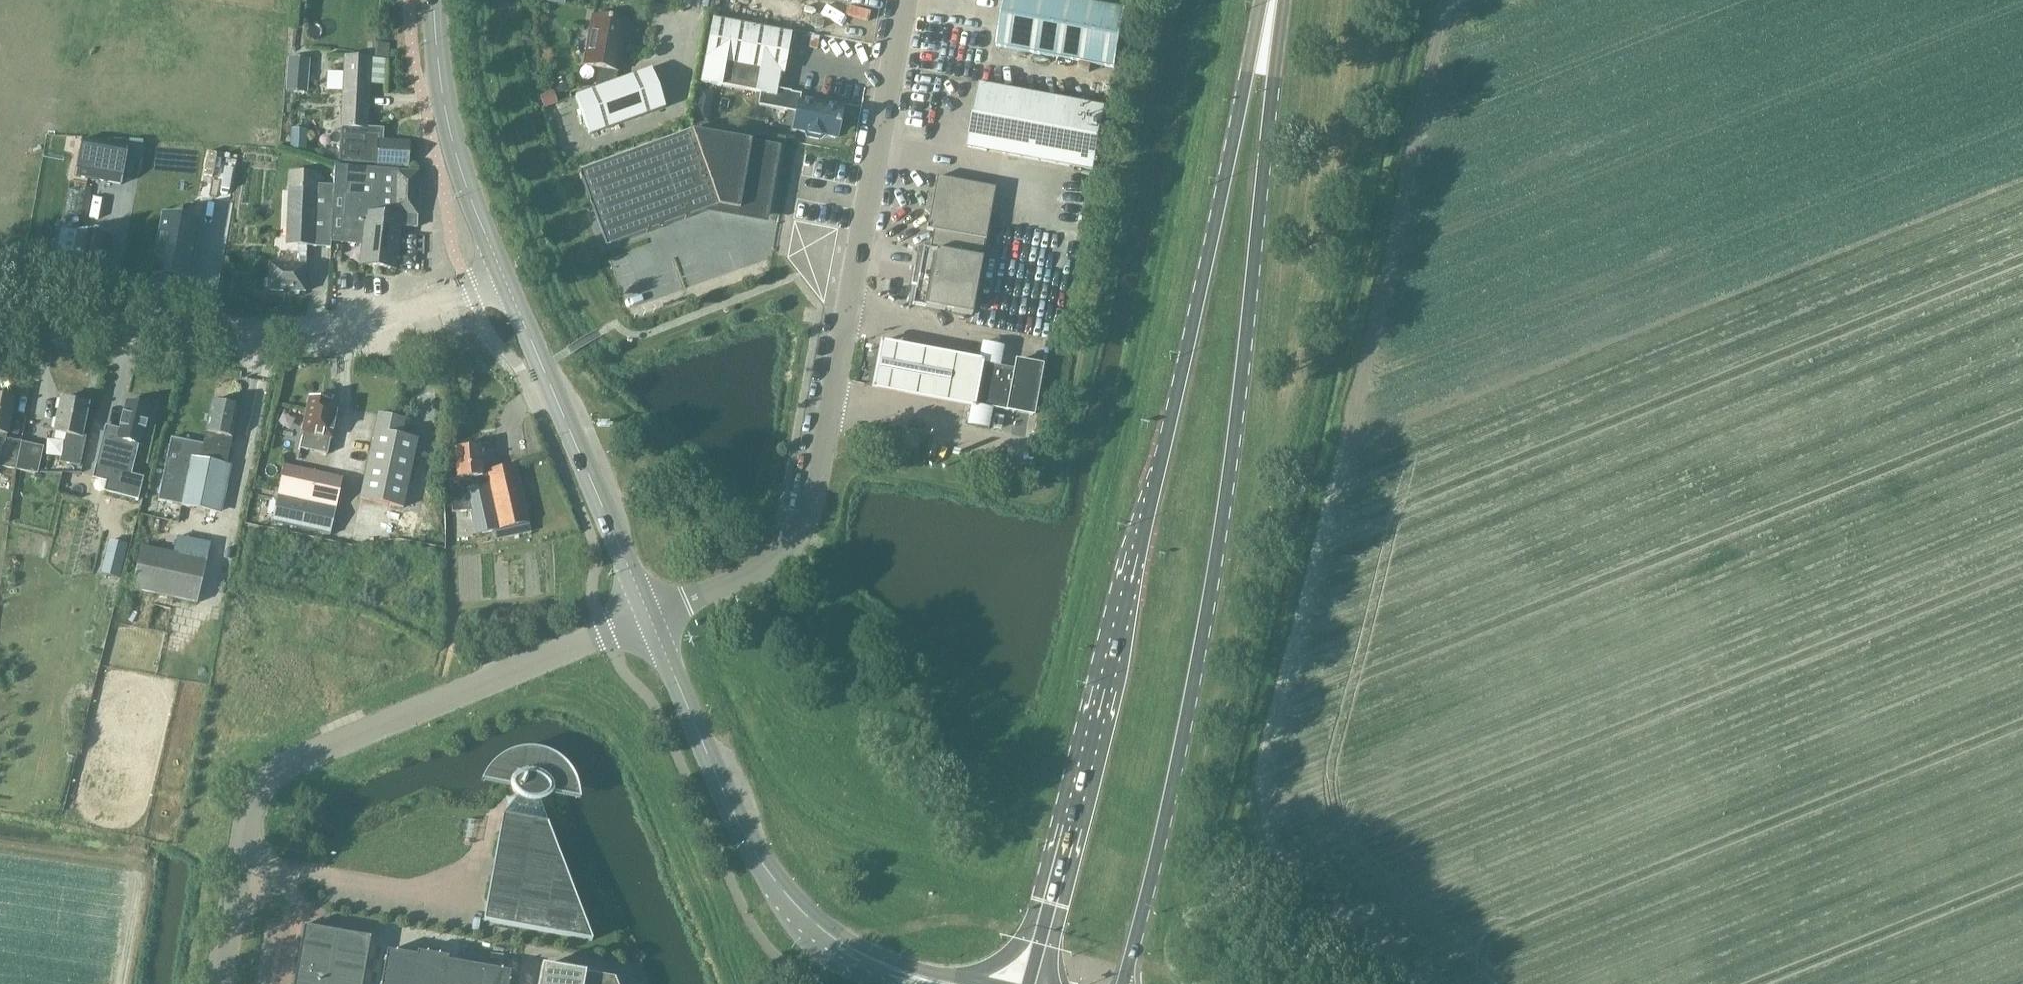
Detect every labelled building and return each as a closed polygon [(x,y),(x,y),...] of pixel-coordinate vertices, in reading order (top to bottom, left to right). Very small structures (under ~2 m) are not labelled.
[(1064,0),(1004,0),(996,47),(1114,69),(1125,11),(1064,0)] [(626,23),(591,16),(582,66),(603,70),(600,89),(575,98),(588,134),(664,106),(650,70),(609,85),(612,71),(617,72),(626,23)] [(790,34),(711,20),(699,83),(759,94),(757,106),(786,112),(787,109),(796,111),(792,131),(807,133),(807,136),(808,138),(818,139),(820,138),(820,136),(835,139),(837,126),(838,127),(839,123),(838,123),(841,107),(799,99),(800,95),(790,93),(790,92),(776,90),(779,73),(783,74),(790,34)] [(388,43),(371,42),(370,57),(388,58),(388,43)] [(304,90),(307,58),(289,57),(287,91),(303,92),(303,90),(304,90)] [(327,72),(326,90),(341,91),(336,161),(403,166),(405,144),(381,142),(382,131),(363,129),(368,60),(343,59),(342,73),(327,72)] [(1094,171),(1105,108),(979,84),(968,147),(1094,171)] [(550,93),(540,97),(543,107),(554,103),(550,93)] [(697,103),(694,119),(706,121),(708,109),(703,104),(697,103)] [(306,150),(307,130),(290,129),(289,149),(306,150)] [(690,131),(578,172),(605,248),(702,212),(717,207),(718,208),(738,212),(738,210),(767,216),(773,182),(774,182),(780,147),(690,131)] [(80,139),(73,176),(121,185),(127,148),(80,139)] [(335,170),(334,184),(330,238),(330,242),(359,244),(358,264),(393,267),(396,226),(411,227),(412,214),(416,214),(418,174),(335,170)] [(329,247),(330,242),(330,238),(334,184),(313,184),(313,174),(286,173),(283,243),(284,243),(284,246),(288,246),(287,253),(279,253),(278,263),(267,263),(266,291),(304,293),(306,247),(329,247)] [(927,194),(926,203),(989,214),(994,188),(935,177),(932,195),(927,194)] [(1077,209),(1079,198),(1061,195),(1059,206),(1077,209)] [(985,241),(989,214),(926,203),(924,211),(929,212),(926,230),(932,231),(985,241)] [(144,224),(133,283),(159,288),(163,266),(172,268),(179,231),(144,224)] [(77,230),(69,277),(103,283),(111,236),(77,230)] [(981,259),(985,241),(932,231),(928,249),(981,259)] [(976,287),(981,259),(928,249),(922,248),(919,267),(914,267),(912,275),(976,287)] [(989,273),(988,273),(985,283),(1000,287),(1005,269),(991,265),(989,273)] [(971,315),(976,287),(912,275),(911,284),(915,285),(912,304),(971,315)] [(981,361),(879,341),(870,386),(972,406),(981,361)] [(1041,366),(1037,365),(1015,361),(1014,370),(976,363),(968,403),(1032,415),(1041,366)] [(308,398),(298,448),(326,453),(335,406),(327,405),(327,402),(326,401),(324,397),(316,396),(313,399),(308,398)] [(37,474),(43,447),(6,439),(14,399),(0,397),(0,467),(37,474)] [(52,433),(65,435),(59,462),(79,466),(85,437),(81,436),(88,404),(59,398),(52,433)] [(173,438),(161,501),(216,511),(237,406),(228,404),(225,400),(216,398),(213,401),(211,401),(204,435),(202,444),(173,438)] [(104,425),(94,467),(119,473),(114,495),(137,500),(142,477),(130,474),(131,471),(137,445),(139,445),(148,407),(125,401),(118,429),(104,425)] [(403,509),(417,440),(401,436),(405,420),(377,414),(359,498),(403,509)] [(485,474),(482,475),(479,447),(454,449),(456,476),(448,478),(451,513),(469,510),(474,535),(494,531),(498,552),(532,545),(516,464),(484,470),(485,474)] [(328,535),(342,479),(284,465),(271,522),(328,535)] [(139,546),(130,589),(196,602),(204,559),(207,548),(174,541),(171,553),(139,546)] [(111,542),(103,575),(120,580),(129,546),(111,542)] [(493,776),(500,780),(511,785),(511,787),(510,788),(511,789),(511,791),(512,792),(513,794),(517,798),(503,813),(502,813),(482,921),(591,941),(539,801),(545,798),(546,797),(547,796),(548,794),(548,792),(568,791),(568,792),(570,791),(569,786),(567,782),(559,771),(549,763),(535,758),(521,758),(508,761),(497,769),(495,771),(493,773),(491,777),(492,777),(493,776)] [(370,938),(303,926),(292,983),(361,983),(370,938)] [(501,970),(499,970),(499,971),(446,962),(447,958),(438,957),(438,955),(437,955),(437,956),(426,955),(426,953),(425,953),(425,954),(416,953),(415,957),(396,953),(396,952),(395,952),(394,953),(385,951),(384,960),(383,960),(382,961),(384,962),(380,983),(507,983),(509,983),(509,982),(508,982),(509,973),(500,972),(501,970)] [(537,983),(615,983),(613,979),(540,967),(537,983)]
